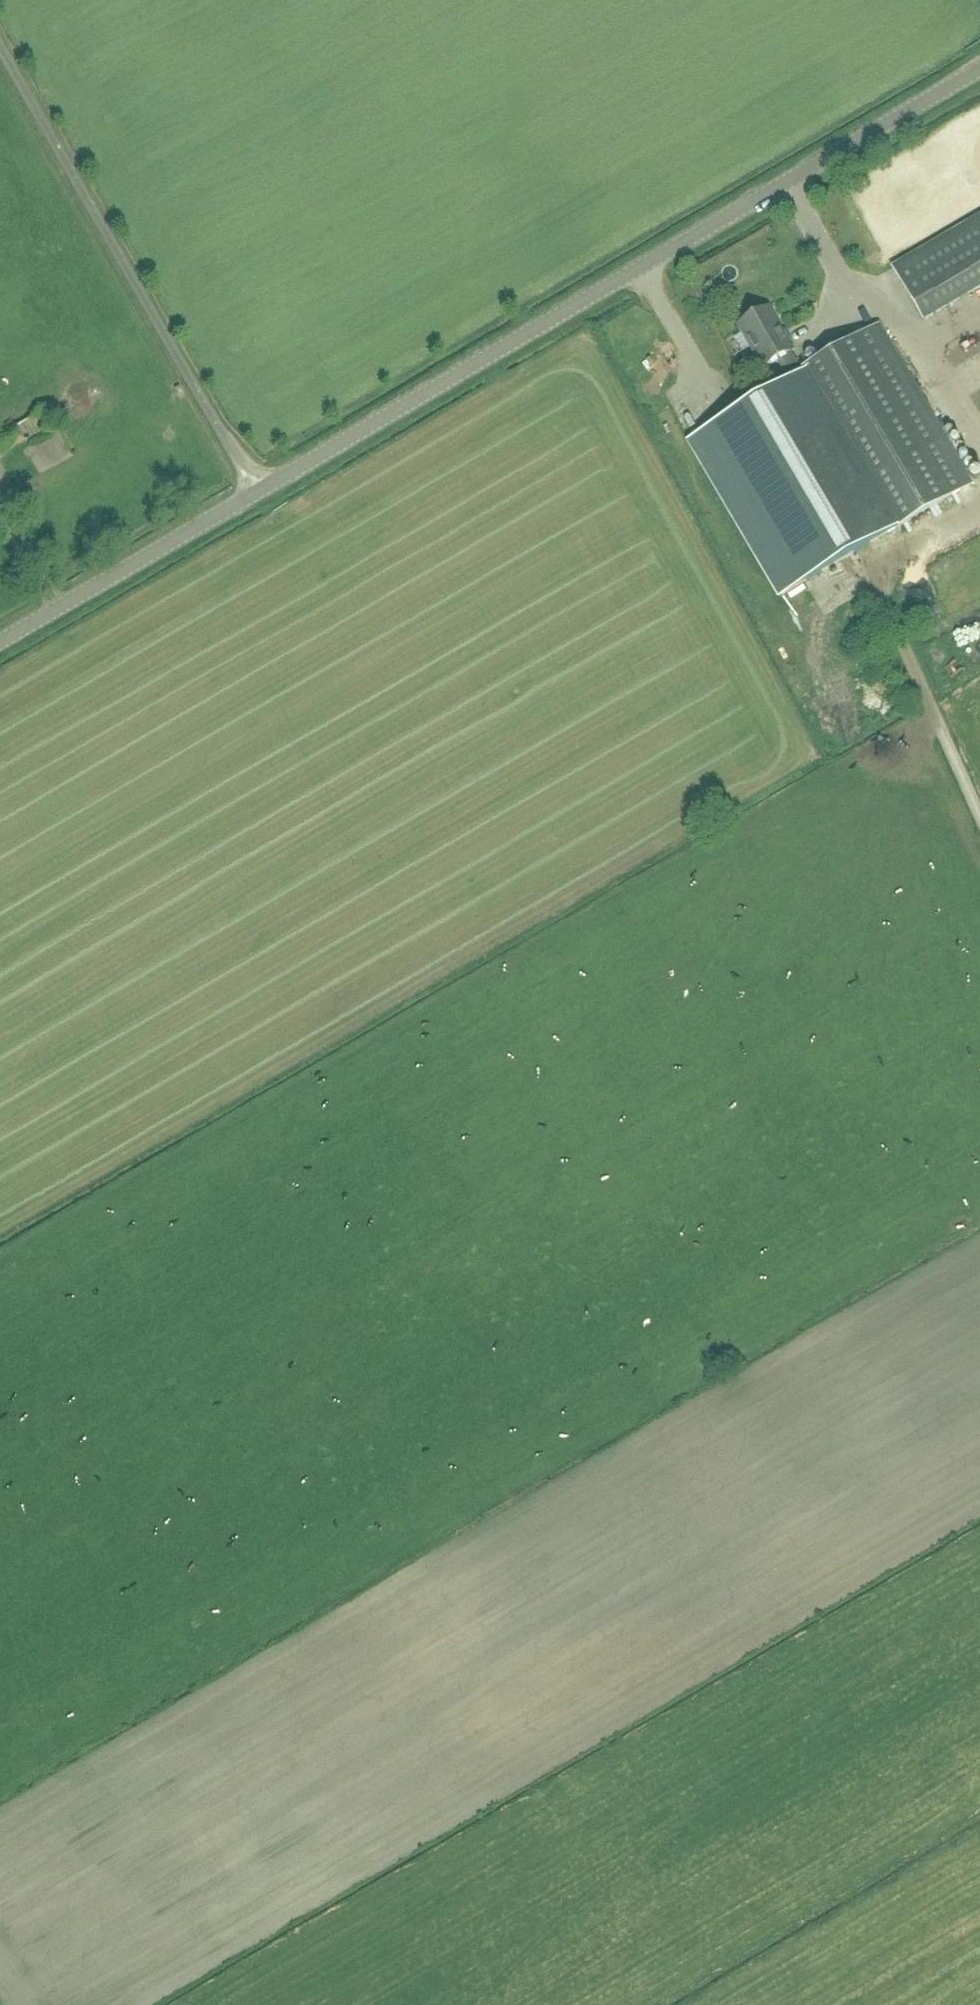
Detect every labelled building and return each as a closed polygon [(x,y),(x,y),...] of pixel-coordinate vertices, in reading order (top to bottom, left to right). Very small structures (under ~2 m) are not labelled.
[(893,268),(924,320),(979,287),(979,216),(893,268)] [(782,596),(970,485),(877,328),(802,372),(791,352),(793,351),(788,343),(790,341),(785,332),(783,334),(768,309),(738,326),(763,369),(776,361),(788,381),(786,382),(787,384),(690,441),(782,596)] [(959,641),(979,632),(979,631),(973,616),(952,625),(959,641)]
